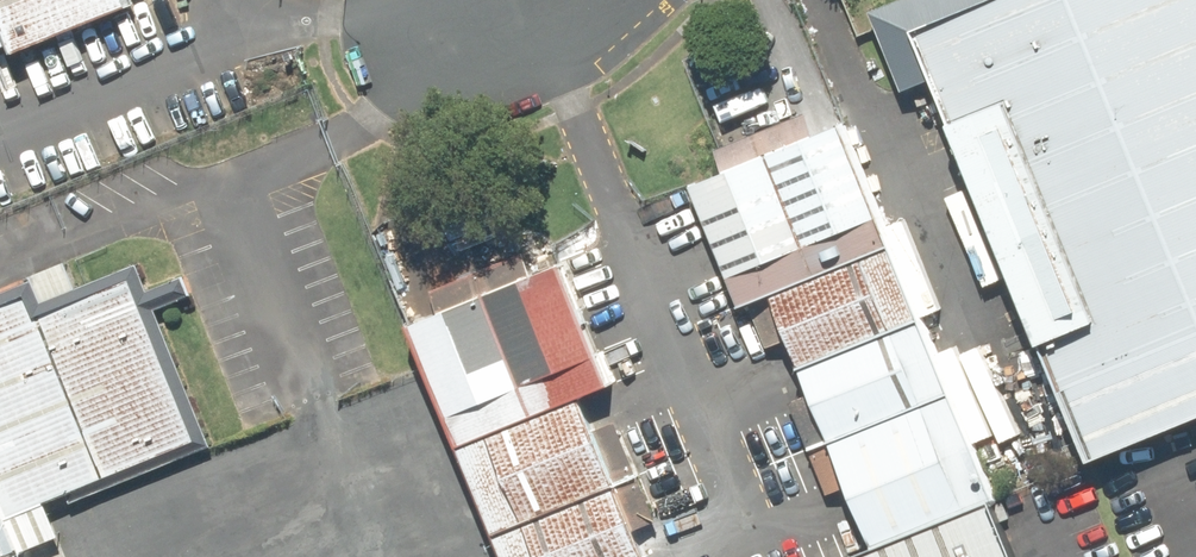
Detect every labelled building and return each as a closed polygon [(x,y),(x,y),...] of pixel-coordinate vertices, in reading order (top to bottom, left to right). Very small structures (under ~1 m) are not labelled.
[(18,44),(21,52),(128,10),(124,0),(0,0),(18,44)] [(18,44),(0,0),(0,51),(18,44)] [(909,24),(1083,466),(1195,422),(1195,0),(972,0),(909,24)] [(1012,517),(861,133),(709,192),(758,317),(791,304),(890,556),(910,556),(1012,517)] [(420,317),(471,446),(590,399),(615,389),(565,261),(420,317)] [(30,550),(15,512),(202,440),(135,267),(43,302),(35,281),(0,295),(0,556),(13,556),(30,550)] [(514,556),(652,556),(590,399),(471,446),(514,556)] [(1012,517),(910,556),(1028,556),(1012,517)]
